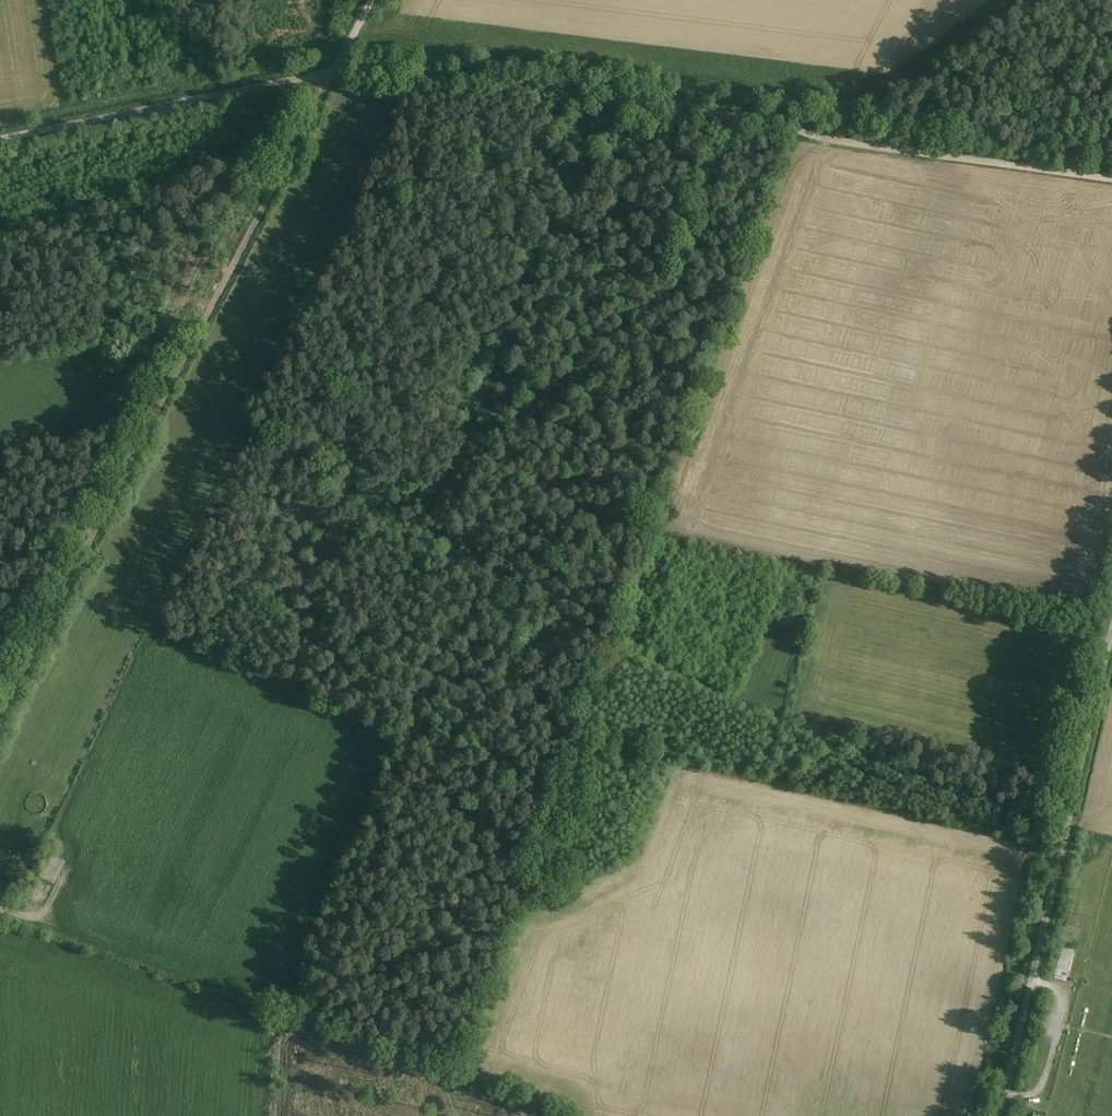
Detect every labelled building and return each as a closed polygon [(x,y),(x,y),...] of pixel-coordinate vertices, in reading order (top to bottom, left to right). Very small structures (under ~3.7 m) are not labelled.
[(1062,947),(1054,979),(1067,983),(1076,950),(1062,947)]
